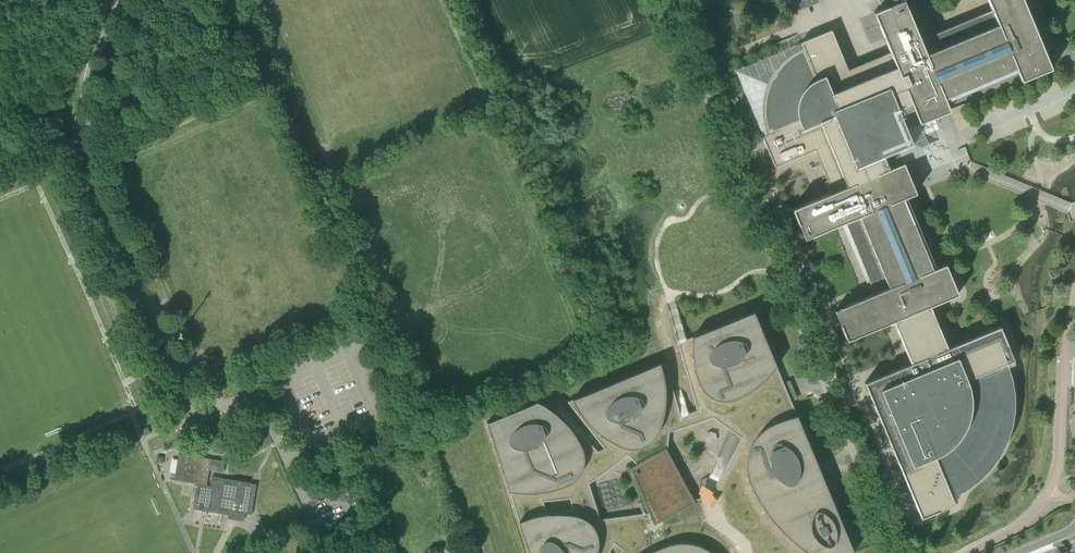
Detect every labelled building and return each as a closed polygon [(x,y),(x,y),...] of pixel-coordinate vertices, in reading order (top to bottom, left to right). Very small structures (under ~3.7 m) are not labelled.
[(884,0),(878,0),(882,9),(874,12),(890,52),(848,70),(831,30),(801,42),(803,48),(798,50),(790,55),(780,64),(775,70),(769,81),(764,93),(763,106),(763,119),(766,128),(768,134),(762,136),(775,166),(815,150),(832,192),(792,209),(805,239),(845,222),(875,293),(835,310),(841,324),(847,340),(894,321),(912,363),(865,382),(921,517),(939,510),(955,503),(952,495),(955,494),(966,488),(979,479),(990,468),(1000,455),(1007,440),(1012,425),(1014,409),(1014,393),(1011,377),(1007,363),(1014,360),(1000,326),(947,348),(930,306),(958,294),(946,264),(931,270),(902,199),(916,193),(904,162),(889,168),(884,155),(913,143),(901,114),(914,109),(920,123),(950,111),(944,96),(1015,66),(1019,75),(1021,81),(1052,68),(1023,0),(988,0),(992,10),(920,39),(904,0),(894,4),(889,6),(887,7),(884,0)] [(814,0),(788,0),(792,9),(814,0)] [(854,552),(852,546),(831,496),(823,476),(821,471),(798,415),(793,403),(787,389),(777,365),(754,311),(748,314),(747,313),(732,319),(732,320),(731,321),(730,320),(715,326),(715,327),(709,330),(708,329),(693,335),(694,336),(678,343),(698,411),(693,413),(685,416),(682,417),(665,361),(660,363),(660,362),(644,368),(645,369),(634,374),(633,373),(618,379),(619,380),(615,382),(615,380),(600,386),(600,388),(594,391),(593,389),(578,395),(579,397),(568,401),(604,449),(598,452),(546,397),(537,401),(535,402),(534,401),(519,407),(520,408),(513,411),(512,410),(497,416),(498,417),(487,422),(509,491),(519,522),(529,552),(609,552),(614,543),(623,549),(620,552),(852,552),(854,552)] [(142,429),(144,434),(145,435),(150,433),(148,427),(142,429)] [(179,453),(175,480),(198,483),(207,485),(207,484),(211,458),(179,453)] [(223,472),(225,461),(212,459),(210,470),(223,472)] [(232,499),(247,502),(246,512),(252,513),(257,483),(251,482),(251,481),(226,477),(226,478),(212,476),(211,485),(207,484),(207,485),(198,483),(194,509),(229,514),(232,499)]
